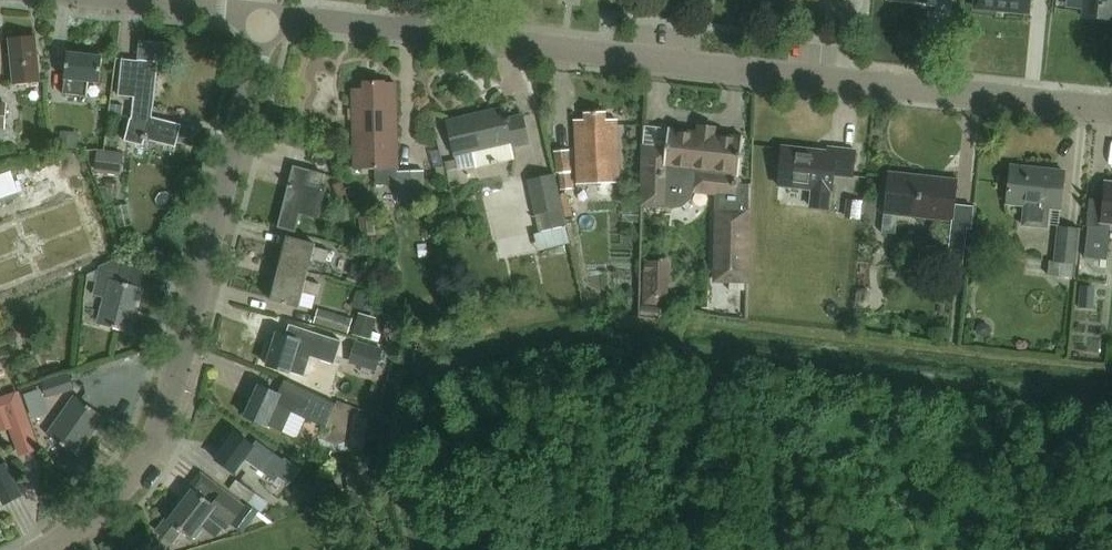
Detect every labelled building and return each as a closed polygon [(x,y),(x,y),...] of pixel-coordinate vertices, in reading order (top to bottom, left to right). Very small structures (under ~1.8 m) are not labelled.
[(975,7),(1028,12),(1029,0),(976,0),(975,7)] [(1083,16),(1111,20),(1111,0),(1085,0),(1083,16)] [(13,83),(41,80),(37,35),(9,37),(13,83)] [(100,81),(103,54),(68,51),(63,93),(88,95),(89,79),(100,81)] [(177,146),(182,124),(153,116),(159,61),(138,58),(138,60),(123,58),(119,94),(135,96),(132,117),(131,117),(125,140),(144,145),(145,138),(177,146)] [(398,172),(397,84),(385,84),(385,82),(361,83),(362,89),(352,89),(354,170),(376,169),(376,186),(397,185),(398,203),(426,202),(425,172),(398,172)] [(449,122),(457,155),(475,151),(478,166),(512,158),(509,147),(528,143),(522,117),(506,121),(504,110),(449,122)] [(578,186),(581,185),(582,198),(598,197),(597,186),(613,185),(613,201),(621,200),(617,120),(606,120),(606,112),(585,113),(585,120),(575,120),(578,186)] [(713,281),(750,282),(752,209),(750,209),(750,184),(741,183),(743,135),(718,134),(718,126),(698,125),(698,130),(643,128),(641,205),(682,206),(691,199),(695,191),(715,192),(713,281)] [(829,152),(783,146),(778,187),(812,191),(810,207),(830,209),(833,176),(852,178),(855,151),(829,148),(829,152)] [(570,168),(568,149),(554,150),(556,169),(570,168)] [(120,175),(122,152),(98,150),(96,173),(120,175)] [(318,219),(327,188),(321,186),(324,174),(294,166),(278,228),(296,233),(301,215),(318,219)] [(1023,226),(1048,228),(1050,209),(1061,210),(1065,172),(1011,166),(1007,205),(1025,207),(1023,226)] [(974,207),(956,205),(959,179),(889,172),(884,215),(952,223),(947,263),(963,265),(967,229),(972,230),(974,207)] [(555,173),(527,179),(539,229),(567,223),(555,173)] [(571,174),(558,176),(560,191),(574,189),(571,174)] [(1105,182),(1101,227),(1088,226),(1085,257),(1107,260),(1110,225),(1111,226),(1111,183),(1105,182)] [(860,220),(862,201),(846,200),(844,218),(860,220)] [(1055,263),(1076,266),(1080,230),(1059,228),(1055,262),(1055,263)] [(279,269),(308,277),(312,259),(327,263),(329,252),(315,248),(316,244),(288,237),(279,269)] [(145,268),(124,263),(113,260),(101,265),(93,294),(105,297),(102,307),(107,308),(103,324),(129,330),(145,268)] [(665,303),(667,261),(644,260),(643,303),(665,303)] [(1055,263),(1055,262),(1050,261),(1048,277),(1074,280),(1076,266),(1055,263)] [(307,281),(308,277),(279,269),(271,301),(299,309),(300,306),(311,309),(314,296),(318,297),(321,285),(307,281)] [(1094,307),(1096,286),(1081,285),(1079,306),(1094,307)] [(660,308),(642,306),(641,316),(659,318),(660,308)] [(353,318),(318,308),(314,323),(349,333),(353,318)] [(382,334),(373,331),(376,317),(358,313),(353,334),(354,334),(354,335),(379,342),(382,334)] [(326,336),(281,322),(267,366),(291,374),(291,373),(305,377),(312,356),(326,361),(330,348),(323,346),(326,336)] [(375,371),(382,350),(357,342),(350,364),(375,371)] [(47,396),(74,388),(69,374),(43,383),(47,396)] [(293,412),(313,421),(324,398),(287,381),(280,396),(259,386),(245,417),(267,427),(267,426),(283,433),(293,412)] [(0,394),(0,429),(8,426),(18,453),(37,445),(15,388),(0,394)] [(77,454),(105,416),(75,395),(48,433),(77,454)] [(257,441),(253,446),(236,433),(215,460),(234,475),(245,460),(269,477),(282,460),(257,441)] [(346,474),(369,474),(368,461),(346,462),(346,474)] [(21,494),(5,462),(0,465),(0,495),(4,502),(21,494)] [(250,505),(263,514),(270,504),(238,480),(231,490),(250,505)] [(234,526),(247,509),(209,481),(202,490),(201,489),(197,494),(193,490),(170,520),(167,518),(157,531),(173,544),(183,532),(192,539),(209,517),(229,532),(234,526)] [(277,525),(263,514),(250,505),(247,509),(234,526),(245,535),(277,525)]
